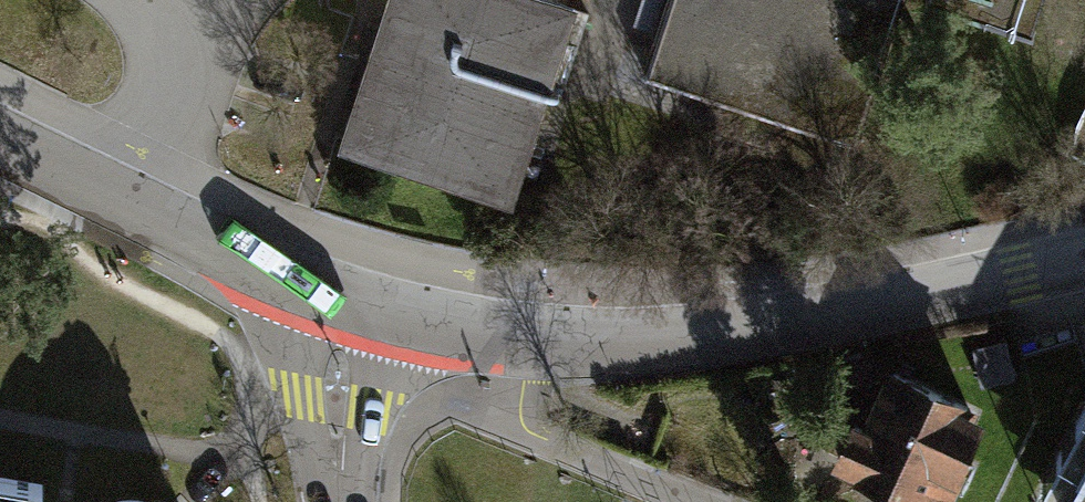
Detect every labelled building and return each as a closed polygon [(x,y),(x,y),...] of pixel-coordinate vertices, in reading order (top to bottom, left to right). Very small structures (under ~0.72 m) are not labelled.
[(549,0),(394,0),(349,134),(522,192),(583,12),(549,0)] [(644,74),(856,143),(903,0),(668,0),(644,74)] [(1031,26),(1039,0),(947,0),(1031,26)] [(896,371),(847,471),(909,501),(933,501),(979,412),(896,371)] [(1041,484),(1073,501),(1084,501),(1084,403),(1041,484)] [(54,489),(0,480),(0,501),(52,501),(54,489)]
